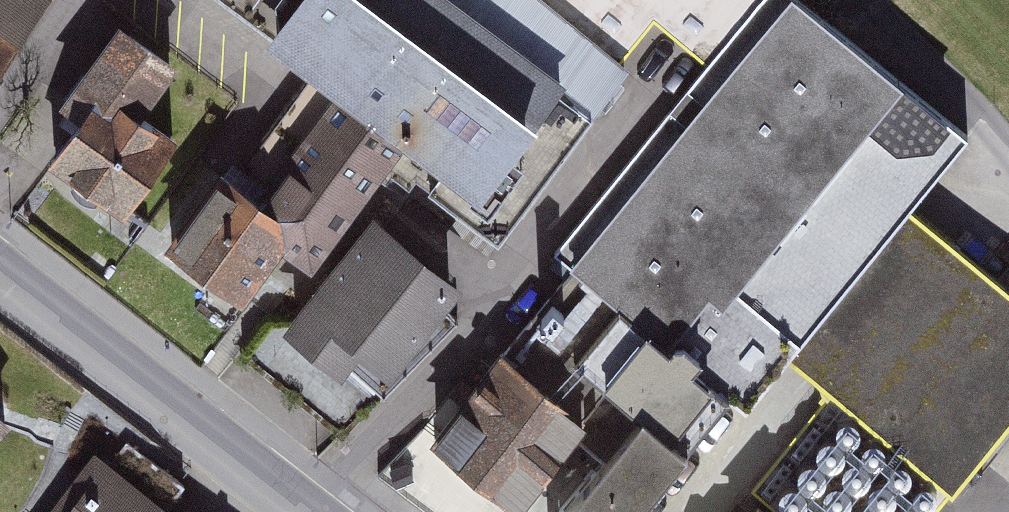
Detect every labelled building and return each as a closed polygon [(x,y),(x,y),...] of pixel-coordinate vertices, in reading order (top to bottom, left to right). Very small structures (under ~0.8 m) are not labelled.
[(548,0),(226,0),(351,91),(421,142),(464,172),(444,194),(517,247),(638,71),(548,0)] [(923,208),(982,129),(811,0),(790,0),(584,272),(517,360),(605,425),(593,441),(621,462),(583,511),(662,511),(722,433),(741,448),(804,365),(923,208)] [(638,71),(666,28),(716,71),(776,0),(548,0),(638,71)] [(0,26),(0,97),(34,51),(0,26)] [(192,72),(131,27),(73,105),(82,111),(68,129),(83,140),(63,167),(135,220),(193,143),(159,117),(192,72)] [(327,276),(421,142),(351,91),(298,165),(307,171),(284,203),(241,172),(181,253),(259,304),(295,256),(327,276)] [(1008,443),(1008,276),(923,208),(804,365),(847,398),(967,493),(1008,443)] [(477,288),(388,221),(300,336),(358,380),(379,354),(409,377),(477,288)] [(517,360),(502,349),(431,445),(523,511),(541,511),(593,441),(605,425),(517,360)] [(847,398),(764,501),(778,511),(953,511),(967,493),(847,398)] [(0,407),(0,455),(24,427),(0,407)] [(104,463),(69,511),(173,511),(104,463)] [(764,501),(756,511),(778,511),(764,501)]
